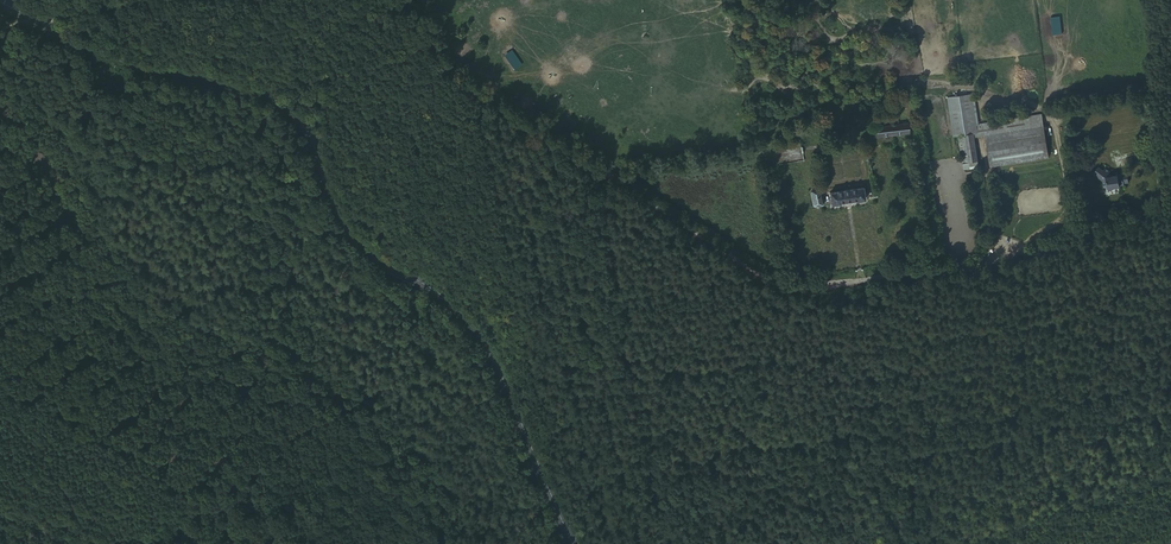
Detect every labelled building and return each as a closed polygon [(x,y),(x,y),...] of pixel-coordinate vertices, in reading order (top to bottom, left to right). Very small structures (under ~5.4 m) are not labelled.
[(977,138),(981,137),(979,125),(982,124),(976,92),(970,93),(972,109),(977,138)] [(972,109),(970,93),(954,96),(956,113),(966,110),(972,109)] [(956,113),(954,96),(949,97),(956,136),(960,135),(956,113)] [(966,169),(980,166),(982,166),(977,138),(972,109),(966,110),(956,113),(960,135),(966,169)] [(981,137),(989,136),(1048,126),(1046,114),(982,124),(979,125),(981,137)] [(911,133),(911,124),(878,127),(878,136),(911,133)] [(1020,160),(1020,162),(1053,156),(1048,126),(989,136),(994,165),(999,164),(1020,160)] [(1099,174),(1109,181),(1114,183),(1114,189),(1118,191),(1121,187),(1126,187),(1126,186),(1129,185),(1128,183),(1132,182),(1130,172),(1116,175),(1112,172),(1114,169),(1111,167),(1109,170),(1104,166),(1099,174)] [(868,200),(868,199),(866,187),(832,193),(834,204),(835,205),(844,204),(844,203),(860,200),(860,201),(868,200)] [(821,206),(826,205),(823,192),(813,193),(815,199),(816,207),(821,206)]
